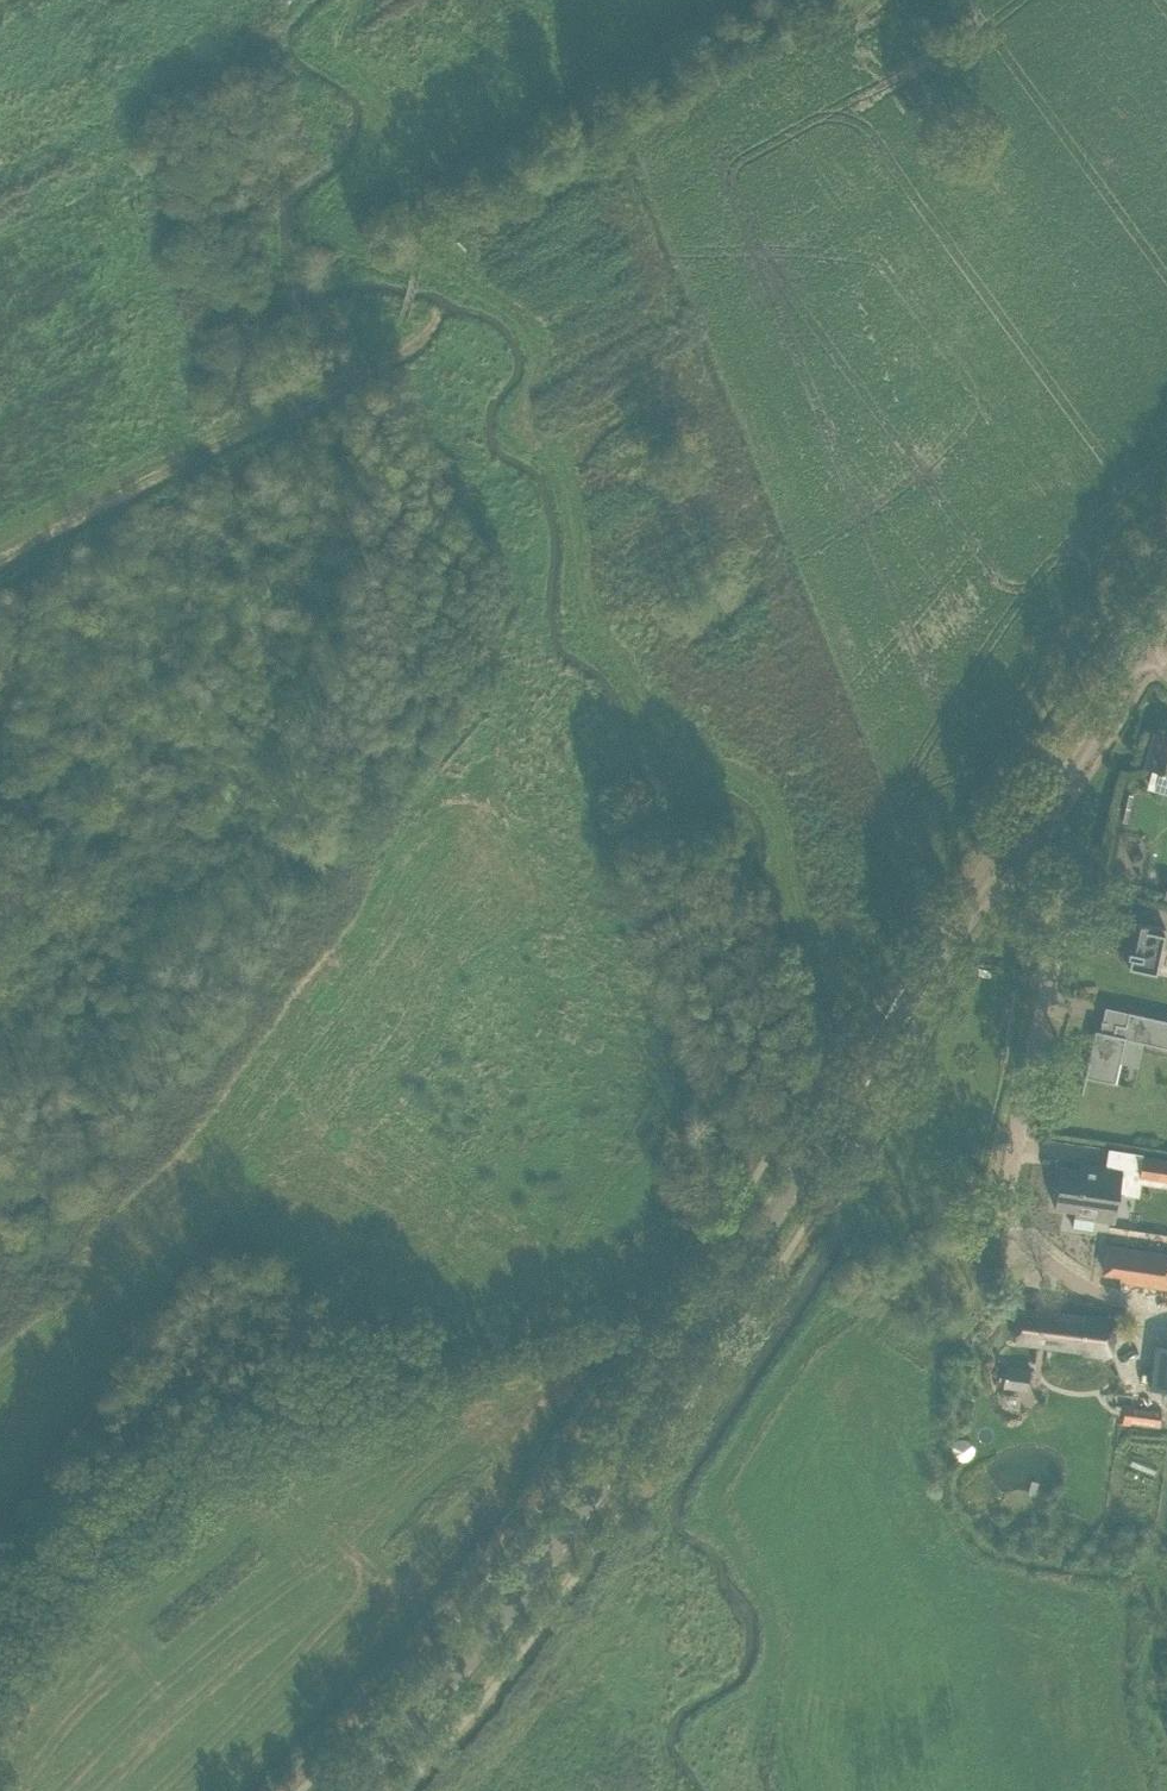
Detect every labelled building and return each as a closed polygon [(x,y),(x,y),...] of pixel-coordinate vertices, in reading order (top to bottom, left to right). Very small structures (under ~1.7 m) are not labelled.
[(1154,731),(1144,767),(1157,770),(1152,787),(1166,792),(1166,735),(1154,731)] [(1110,946),(1125,950),(1124,954),(1128,955),(1125,966),(1153,972),(1163,927),(1116,917),(1110,946)] [(1084,1078),(1114,1084),(1124,1040),(1166,1050),(1166,1022),(1127,1013),(1124,1027),(1111,1024),(1111,1026),(1114,1027),(1112,1035),(1094,1031),(1084,1078)] [(1141,1182),(1166,1186),(1166,1159),(1145,1156),(1141,1182)] [(1060,1166),(1054,1207),(1094,1214),(1093,1219),(1114,1222),(1122,1170),(1095,1166),(1094,1172),(1060,1166)] [(1159,1245),(1166,1246),(1166,1232),(1161,1231),(1159,1245)] [(1108,1272),(1124,1275),(1123,1282),(1166,1289),(1166,1256),(1112,1246),(1108,1272)] [(1019,1307),(1014,1343),(1102,1354),(1111,1355),(1115,1320),(1107,1319),(1019,1307)] [(1156,1345),(1150,1389),(1166,1391),(1166,1346),(1156,1345)] [(999,1373),(998,1380),(1003,1381),(1003,1386),(1016,1388),(1027,1389),(1028,1381),(1029,1381),(1030,1370),(1005,1366),(1004,1374),(999,1373)] [(1125,1402),(1122,1421),(1129,1422),(1129,1420),(1158,1424),(1160,1409),(1131,1405),(1131,1403),(1125,1402)]
